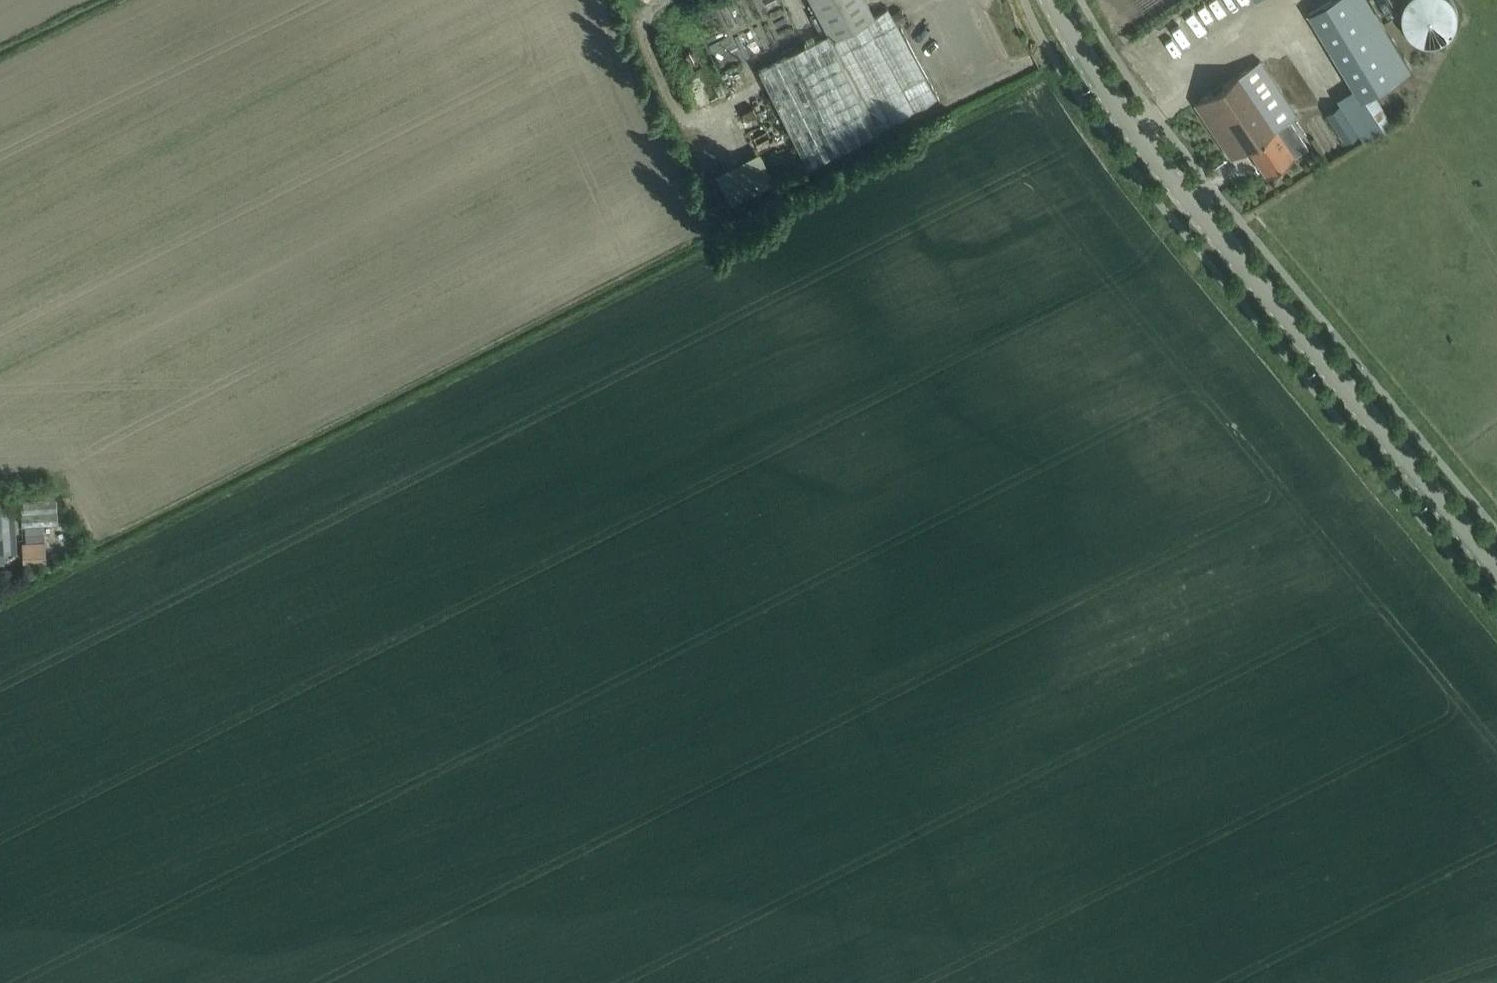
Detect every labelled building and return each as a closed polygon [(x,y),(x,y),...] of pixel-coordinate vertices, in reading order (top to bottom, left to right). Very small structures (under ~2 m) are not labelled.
[(807,166),(933,97),(888,5),(871,13),(864,0),(811,0),(826,30),(757,64),(807,166)] [(1367,0),(1324,0),(1305,13),(1352,85),(1335,96),(1339,103),(1324,112),(1343,140),(1356,131),(1364,142),(1384,129),(1365,99),(1412,68),(1367,0)] [(1424,45),(1433,45),(1442,41),(1449,36),(1454,29),(1456,18),(1455,10),(1452,2),(1451,0),(1404,0),(1400,9),(1399,17),(1401,25),(1403,31),(1408,37),(1415,42),(1424,45)] [(1211,91),(1194,102),(1230,157),(1247,146),(1266,174),(1294,155),(1306,147),(1289,119),(1296,115),(1259,59),(1211,91)] [(742,167),(766,156),(758,139),(734,150),(742,167)] [(22,524),(41,523),(55,522),(54,498),(18,500),(19,525),(22,524)] [(22,540),(23,560),(45,560),(45,539),(22,540)]
